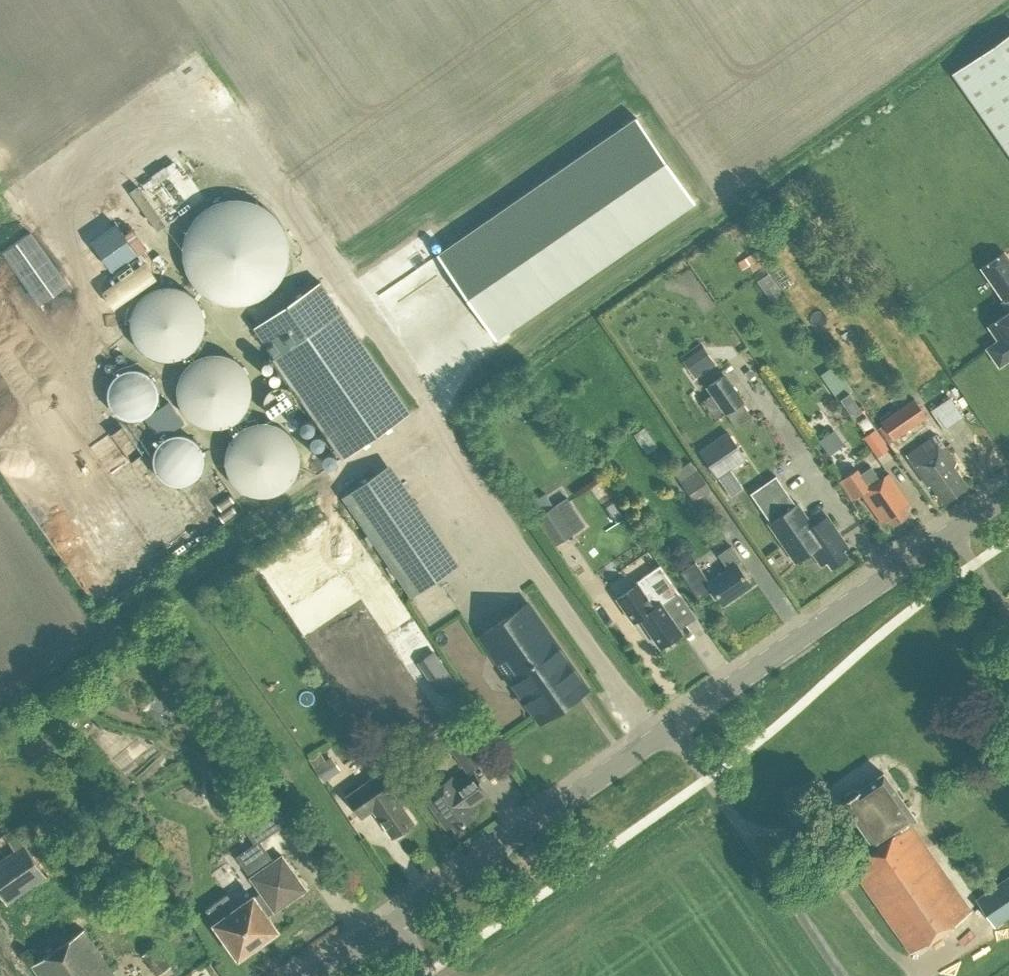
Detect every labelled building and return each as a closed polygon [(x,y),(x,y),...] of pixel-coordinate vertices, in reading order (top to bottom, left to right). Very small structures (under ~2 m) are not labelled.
[(952,72),(1008,154),(1008,32),(952,72)] [(495,337),(694,200),(636,117),(437,254),(495,337)] [(166,219),(200,309),(285,277),(251,187),(166,219)] [(59,283),(27,226),(0,241),(0,258),(25,302),(59,283)] [(119,242),(81,275),(96,292),(134,258),(119,242)] [(986,347),(999,366),(1008,359),(1008,259),(1004,251),(981,267),(1003,299),(1000,301),(1008,312),(988,325),(998,339),(986,347)] [(757,280),(770,299),(781,292),(768,272),(757,280)] [(344,457),(410,411),(320,280),(254,326),(344,457)] [(116,332),(162,356),(189,305),(143,281),(116,332)] [(179,420),(222,420),(222,406),(238,406),(238,356),(179,356),(179,420)] [(837,397),(840,395),(850,410),(859,404),(850,389),(852,388),(834,361),(819,370),(837,397)] [(144,377),(106,368),(96,409),(134,419),(144,377)] [(704,386),(723,415),(743,402),(723,373),(704,386)] [(951,397),(931,410),(945,430),(965,417),(951,397)] [(928,417),(915,399),(882,422),(895,440),(928,417)] [(225,427),(230,492),(288,488),(282,422),(225,427)] [(634,433),(648,453),(658,446),(645,426),(634,433)] [(823,451),(839,443),(832,428),(815,437),(823,451)] [(888,448),(874,429),(864,436),(877,455),(888,448)] [(740,450),(728,432),(700,451),(717,476),(729,469),(729,468),(734,465),(729,457),(740,450)] [(185,435),(146,439),(151,484),(190,479),(185,435)] [(912,451),(907,455),(929,485),(931,483),(944,501),(955,493),(967,485),(954,467),(956,462),(945,446),(946,445),(939,436),(934,439),(932,437),(921,445),(919,446),(916,442),(909,447),(912,451)] [(403,595),(450,562),(379,460),(332,494),(403,595)] [(674,473),(694,500),(710,489),(691,461),(674,473)] [(888,517),(892,524),(908,513),(904,507),(909,503),(888,473),(879,479),(870,465),(860,472),(857,468),(840,479),(853,498),(861,492),(882,522),(888,517)] [(743,488),(729,468),(729,469),(718,476),(731,496),(743,488)] [(821,565),(827,561),(832,567),(847,556),(843,550),(848,546),(827,516),(813,525),(797,503),(795,504),(785,488),(775,475),(750,493),(759,505),(770,521),(769,522),(795,561),(811,550),(821,565)] [(535,517),(554,546),(574,533),(585,526),(566,497),(555,504),(535,517)] [(713,589),(723,603),(751,584),(736,563),(741,560),(731,545),(718,554),(728,568),(709,581),(695,561),(680,571),(699,599),(713,589)] [(639,617),(660,646),(681,632),(674,621),(681,616),(670,599),(679,593),(659,564),(634,582),(636,584),(616,599),(633,622),(639,617)] [(557,709),(569,700),(570,695),(568,691),(582,681),(527,602),(522,606),(523,607),(527,604),(529,608),(514,618),(511,613),(480,635),(500,663),(520,649),(530,663),(510,677),(523,697),(527,695),(539,712),(549,705),(551,708),(557,709)] [(434,654),(418,665),(439,695),(455,684),(434,654)] [(326,692),(334,703),(344,696),(336,684),(326,692)] [(447,741),(467,770),(483,759),(462,730),(447,741)] [(309,758),(326,780),(343,767),(333,755),(328,759),(321,749),(309,758)] [(450,821),(456,830),(472,817),(469,812),(475,807),(473,805),(488,794),(473,772),(457,783),(452,776),(424,797),(444,825),(450,821)] [(853,787),(844,793),(845,793),(843,800),(874,845),(849,863),(911,952),(971,910),(909,822),(915,818),(883,772),(859,788),(853,787)] [(346,796),(359,814),(370,806),(392,838),(414,822),(379,773),(346,796)] [(7,904),(46,877),(13,828),(0,838),(0,895),(7,904)] [(235,857),(250,877),(249,877),(260,892),(215,924),(218,928),(217,932),(221,938),(225,939),(238,956),(275,930),(264,915),(272,909),(274,911),(305,889),(281,855),(270,862),(256,842),(235,857)] [(976,898),(995,925),(1008,916),(1008,876),(976,898)] [(83,929),(32,965),(39,975),(116,975),(83,929)]
